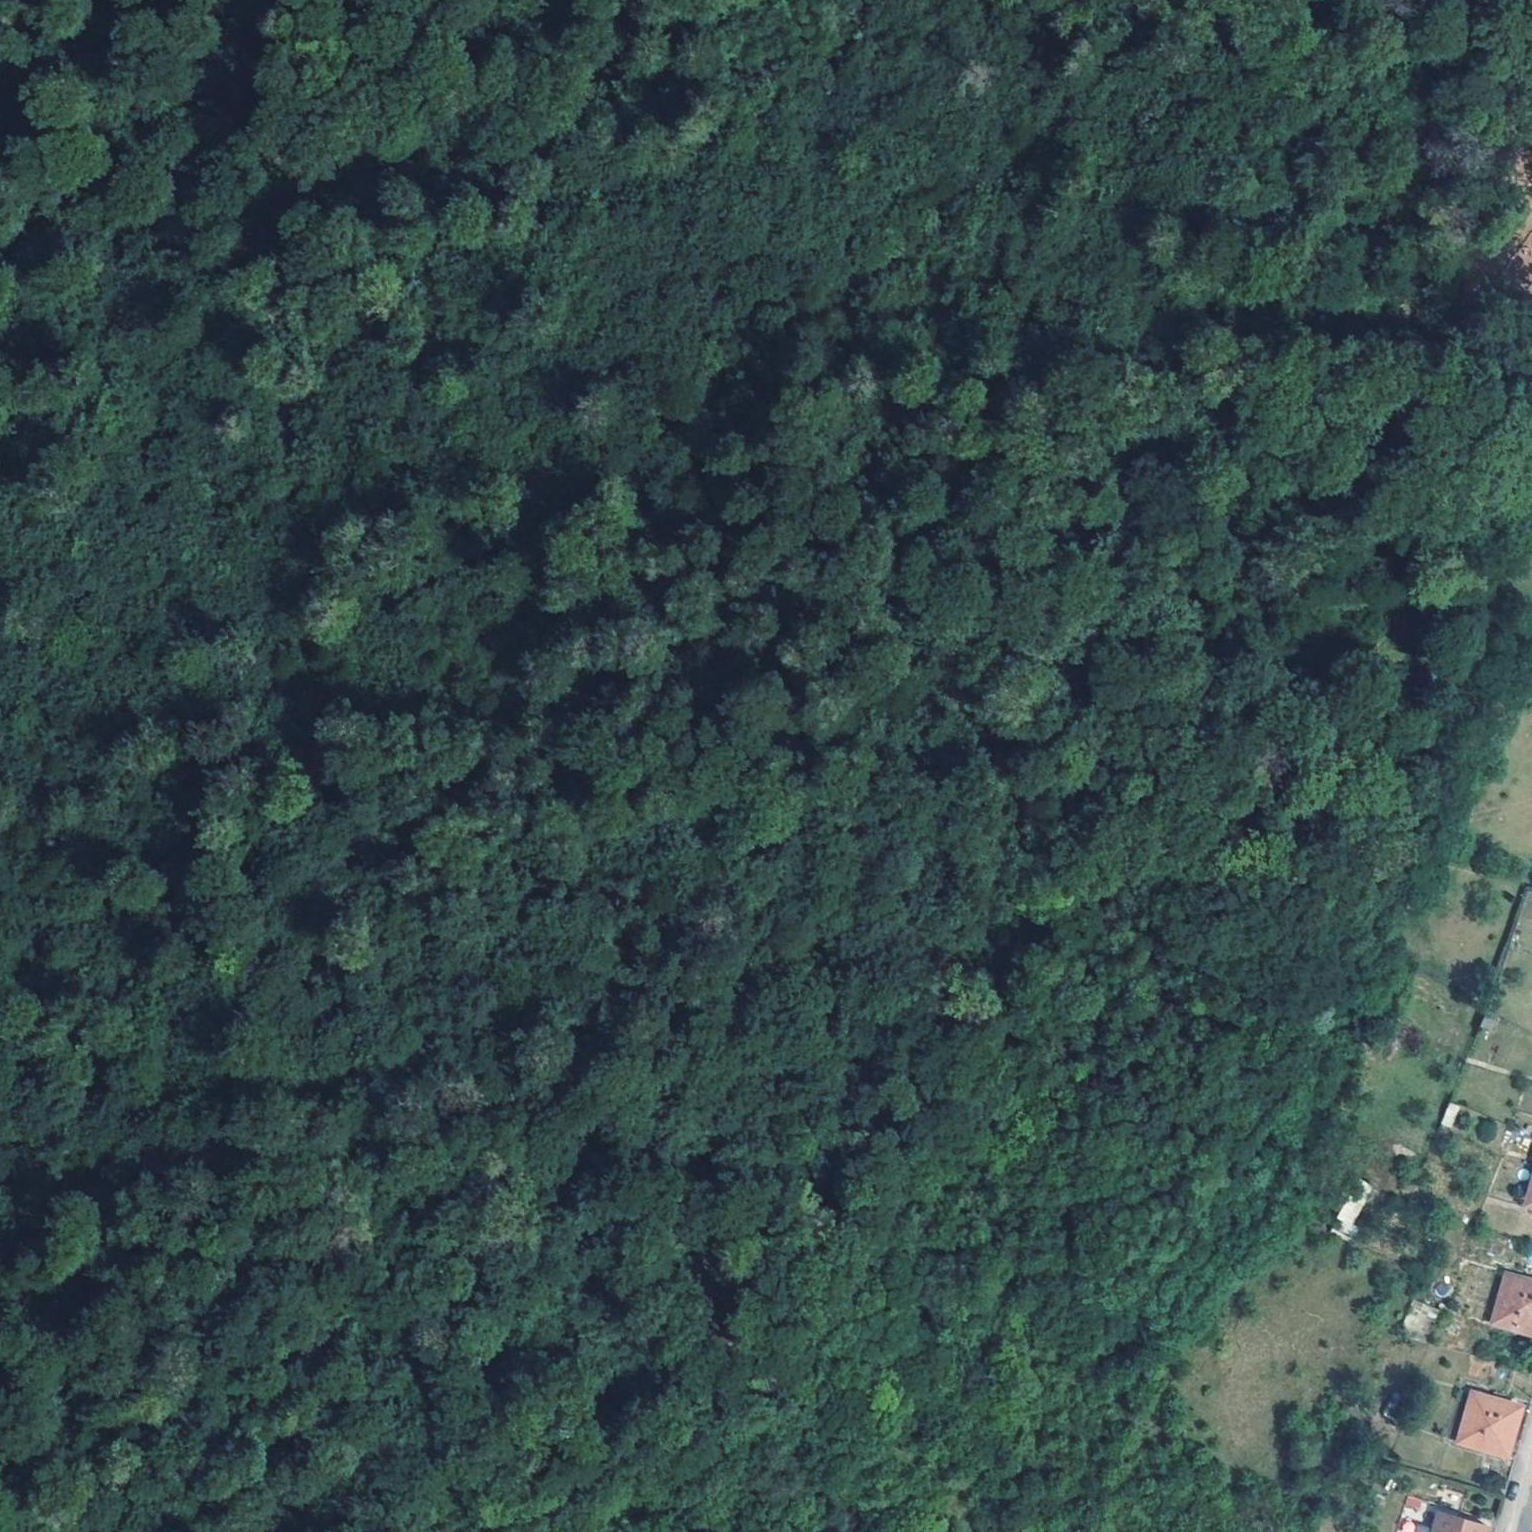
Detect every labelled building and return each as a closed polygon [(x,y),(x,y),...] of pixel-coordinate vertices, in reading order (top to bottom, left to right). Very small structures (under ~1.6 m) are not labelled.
[(1495,1017),(1485,1011),(1477,1028),(1488,1032),(1495,1017)] [(1524,1204),(1531,1206),(1531,1175),(1524,1204)] [(1370,1186),(1357,1179),(1347,1197),(1360,1205),(1370,1186)] [(1360,1205),(1347,1197),(1335,1218),(1348,1225),(1360,1205)] [(1504,1274),(1491,1322),(1531,1334),(1531,1282),(1504,1274)] [(1518,1406),(1471,1394),(1457,1441),(1505,1455),(1513,1424),(1518,1406)] [(1437,1513),(1432,1531),(1483,1531),(1484,1528),(1437,1513)]
